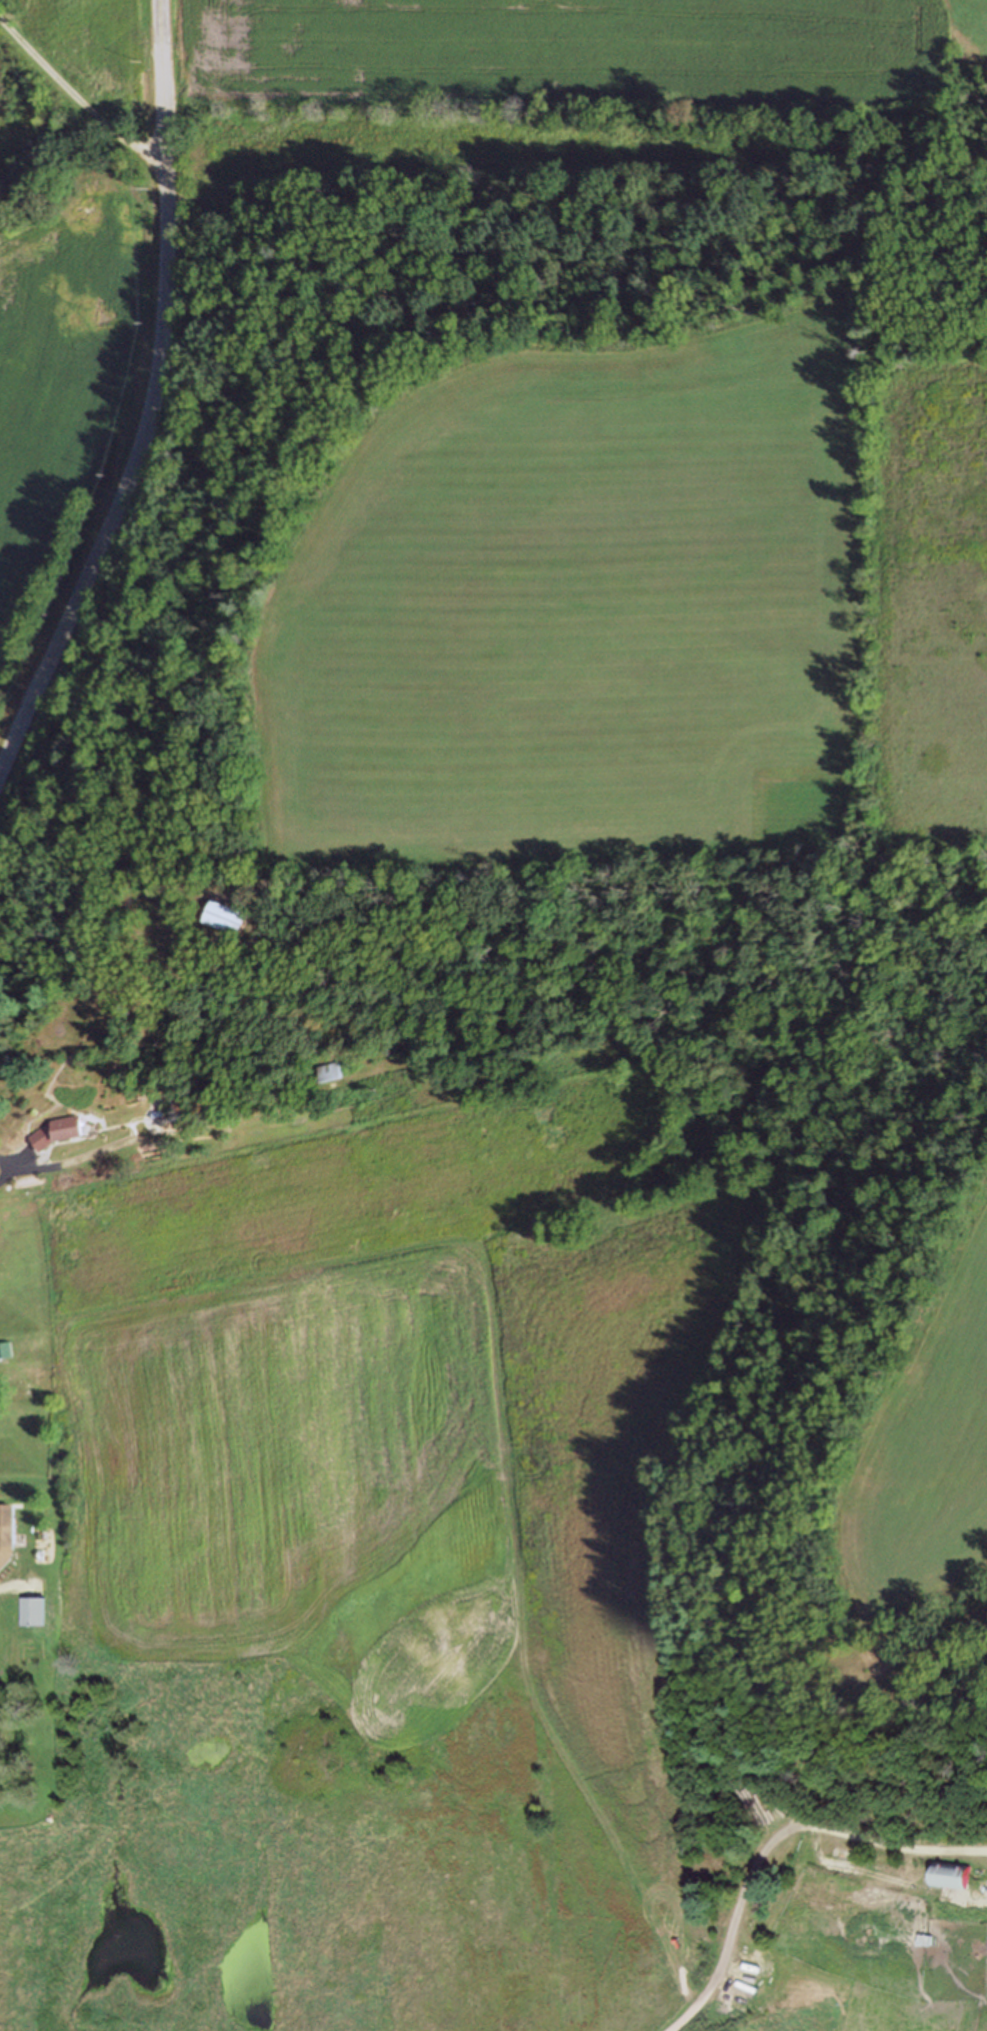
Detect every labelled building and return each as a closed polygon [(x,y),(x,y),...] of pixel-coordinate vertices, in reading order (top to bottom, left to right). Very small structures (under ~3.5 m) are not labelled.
[(210,900),(248,916),(239,936),(202,920),(210,900)] [(324,1067),(346,1062),(350,1078),(327,1083),(324,1067)] [(338,1079),(335,1063),(314,1067),(317,1083),(338,1079)] [(74,1119),(45,1124),(26,1139),(35,1152),(49,1141),(78,1136),(74,1119)] [(0,1342),(0,1359),(11,1357),(8,1341),(0,1342)] [(10,1559),(11,1507),(0,1506),(0,1569),(10,1559)] [(20,1600),(42,1600),(43,1630),(21,1630),(20,1600)] [(941,1867),(977,1875),(973,1893),(937,1886),(941,1867)] [(931,1945),(931,1936),(916,1936),(916,1945),(931,1945)]
